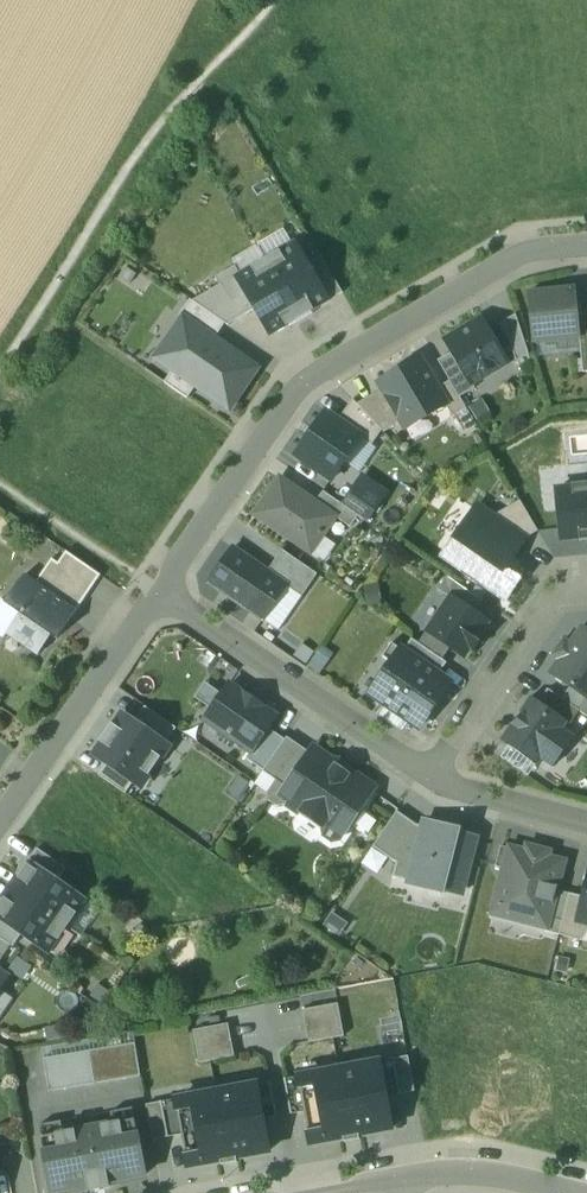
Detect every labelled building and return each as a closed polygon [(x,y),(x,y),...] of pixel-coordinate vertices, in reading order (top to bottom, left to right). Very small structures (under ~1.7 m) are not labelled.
[(297,245),(268,262),(300,318),(329,301),(309,266),(297,245)] [(322,258),(309,266),(329,301),(343,293),(322,258)] [(242,277),(238,280),(256,312),(270,335),(300,318),(268,262),(242,277)] [(228,327),(256,312),(238,280),(242,277),(236,268),(216,278),(220,287),(195,301),(228,327)] [(575,289),(529,293),(534,343),(580,339),(578,317),(575,289)] [(183,319),(215,340),(225,326),(190,302),(180,317),(183,319)] [(516,316),(500,325),(510,342),(517,363),(529,356),(516,316)] [(578,317),(580,339),(583,374),(586,373),(586,316),(578,317)] [(230,411),(258,370),(215,340),(183,319),(155,361),(173,372),(197,388),(230,411)] [(483,320),(446,342),(452,353),(471,384),(472,383),(508,363),(483,320)] [(471,384),(452,353),(438,362),(450,382),(460,398),(475,389),(472,383),(471,384)] [(421,360),(380,384),(403,423),(406,429),(446,406),(447,405),(438,389),(421,360)] [(189,400),(197,388),(173,372),(165,384),(189,400)] [(460,398),(450,382),(438,389),(447,405),(446,406),(453,418),(467,410),(460,398)] [(403,423),(383,390),(358,405),(381,430),(384,434),(403,423)] [(354,402),(340,423),(363,438),(371,444),(381,430),(358,405),(354,402)] [(477,422),(490,414),(483,402),(470,409),(477,422)] [(297,458),(332,482),(363,438),(340,423),(328,414),(297,458)] [(385,494),(363,479),(345,507),(359,517),(366,522),(385,494)] [(316,504),(280,480),(256,515),(311,553),(335,517),(316,504)] [(558,491),(563,544),(586,541),(586,484),(573,486),(573,490),(558,491)] [(345,507),(324,492),(316,504),(335,517),(351,528),(359,517),(345,507)] [(520,503),(496,520),(529,542),(537,530),(520,503)] [(508,574),(529,542),(496,520),(476,507),(442,560),(505,600),(518,580),(508,574)] [(270,574),(233,548),(209,583),(264,621),(288,586),(270,574)] [(285,552),(270,574),(304,597),(319,575),(285,552)] [(36,584),(78,613),(103,577),(67,553),(60,565),(53,560),(36,584)] [(0,602),(0,637),(35,661),(52,637),(58,642),(78,613),(36,584),(20,573),(0,602)] [(483,602),(448,578),(439,591),(450,598),(451,598),(475,614),(483,602)] [(450,598),(427,633),(450,649),(464,658),(471,648),(474,650),(485,635),(482,633),(488,623),(475,614),(451,598),(450,598)] [(583,628),(551,674),(571,688),(586,699),(586,630),(583,628)] [(450,649),(427,633),(419,644),(443,660),(450,649)] [(419,644),(412,640),(404,651),(439,676),(447,664),(443,660),(419,644)] [(404,651),(392,643),(383,658),(392,664),(370,695),(420,729),(451,684),(439,676),(404,651)] [(206,721),(253,753),(268,730),(277,718),(230,686),(206,721)] [(571,688),(563,700),(579,711),(586,717),(586,699),(571,688)] [(563,700),(548,690),(539,704),(567,723),(567,724),(569,726),(579,711),(563,700)] [(539,704),(531,698),(520,714),(522,715),(514,727),(512,726),(501,741),(538,766),(542,760),(553,768),(566,749),(558,743),(566,731),(563,730),(567,724),(567,723),(539,704)] [(145,707),(134,724),(166,745),(177,729),(145,707)] [(135,783),(142,788),(170,747),(166,745),(134,724),(123,716),(116,727),(113,725),(101,743),(104,744),(96,757),(108,765),(135,783)] [(247,761),(264,772),(285,741),(268,730),(253,753),(247,761)] [(285,741),(264,772),(276,781),(285,768),(295,775),(310,753),(287,738),(285,741)] [(333,762),(316,750),(312,751),(310,753),(295,775),(285,768),(276,781),(268,794),(269,802),(277,807),(285,806),(288,801),(325,827),(324,829),(325,836),(333,841),(339,840),(342,837),(350,826),(356,824),(363,813),(363,807),(373,792),(372,786),(358,776),(351,777),(333,765),(333,762)] [(127,795),(135,783),(108,765),(100,776),(127,795)] [(418,826),(397,812),(373,848),(397,864),(401,848),(417,852),(424,827),(418,826)] [(459,830),(425,822),(424,827),(417,852),(401,848),(397,864),(393,878),(409,882),(409,885),(443,893),(444,891),(462,896),(477,838),(458,834),(459,830)] [(511,850),(501,847),(496,868),(505,870),(511,850)] [(67,869),(38,849),(28,863),(31,865),(31,864),(58,882),(67,869)] [(563,863),(511,850),(505,870),(494,914),(547,927),(556,891),(563,863)] [(58,882),(31,864),(31,865),(13,890),(66,926),(84,900),(58,882)] [(584,898),(578,921),(586,923),(586,885),(584,898)] [(13,890),(0,910),(0,919),(22,935),(48,952),(66,926),(13,890)] [(570,894),(556,891),(547,927),(546,932),(559,936),(570,894)] [(584,898),(570,894),(559,936),(581,941),(586,923),(578,921),(584,898)] [(326,927),(342,937),(349,926),(334,916),(326,927)] [(0,919),(0,938),(12,947),(13,948),(22,935),(0,919)] [(142,943),(150,932),(141,926),(134,938),(142,943)] [(12,947),(0,938),(0,964),(12,947)] [(92,997),(104,1006),(112,996),(100,987),(92,997)] [(340,1005),(304,1011),(309,1043),(345,1037),(340,1005)] [(228,1027),(193,1033),(199,1065),(234,1058),(228,1027)] [(48,1044),(63,1043),(61,1029),(47,1030),(48,1044)] [(142,1078),(136,1045),(44,1061),(50,1094),(142,1078)] [(410,1056),(380,1062),(387,1098),(417,1093),(410,1056)] [(380,1062),(300,1077),(306,1112),(312,1146),(393,1131),(387,1098),(380,1062)] [(306,1112),(300,1077),(286,1080),(293,1115),(306,1112)] [(273,1082),(257,1085),(264,1120),(280,1116),(273,1082)] [(257,1085),(175,1101),(182,1135),(188,1168),(270,1152),(264,1120),(257,1085)] [(182,1135),(175,1101),(149,1106),(155,1140),(182,1135)] [(52,1192),(59,1192),(90,1187),(90,1191),(110,1187),(109,1183),(147,1176),(135,1109),(112,1113),(114,1125),(64,1135),(62,1122),(39,1127),(52,1192)]
